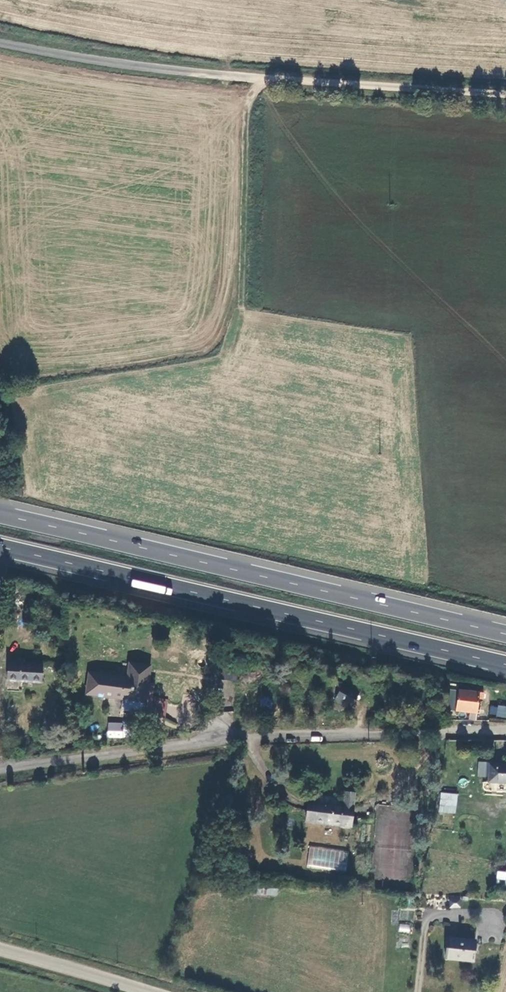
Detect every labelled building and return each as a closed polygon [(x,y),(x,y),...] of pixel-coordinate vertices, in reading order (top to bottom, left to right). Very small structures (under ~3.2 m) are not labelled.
[(236,284),(236,300),(246,300),(247,285),(236,284)] [(9,659),(8,679),(40,681),(42,662),(9,659)] [(125,678),(88,673),(85,694),(122,699),(120,711),(152,715),(156,681),(146,680),(148,663),(127,661),(125,678)] [(334,701),(351,710),(360,692),(343,683),(334,701)] [(481,694),(450,689),(450,709),(478,713),(481,694)] [(490,704),(489,715),(505,717),(505,706),(490,704)] [(107,722),(107,737),(123,738),(124,722),(107,722)] [(490,763),(489,779),(486,779),(485,786),(505,788),(505,764),(490,763)] [(355,793),(345,792),(344,799),(343,805),(353,807),(355,793)] [(438,812),(456,814),(457,793),(440,792),(438,812)] [(350,828),(353,807),(343,805),(344,799),(309,794),(305,822),(350,828)] [(349,849),(310,844),(306,868),(350,876),(351,868),(346,867),(349,849)] [(449,907),(459,908),(460,896),(450,895),(449,907)] [(398,932),(409,933),(410,925),(399,924),(398,932)] [(476,941),(449,938),(447,958),(474,961),(476,941)]
